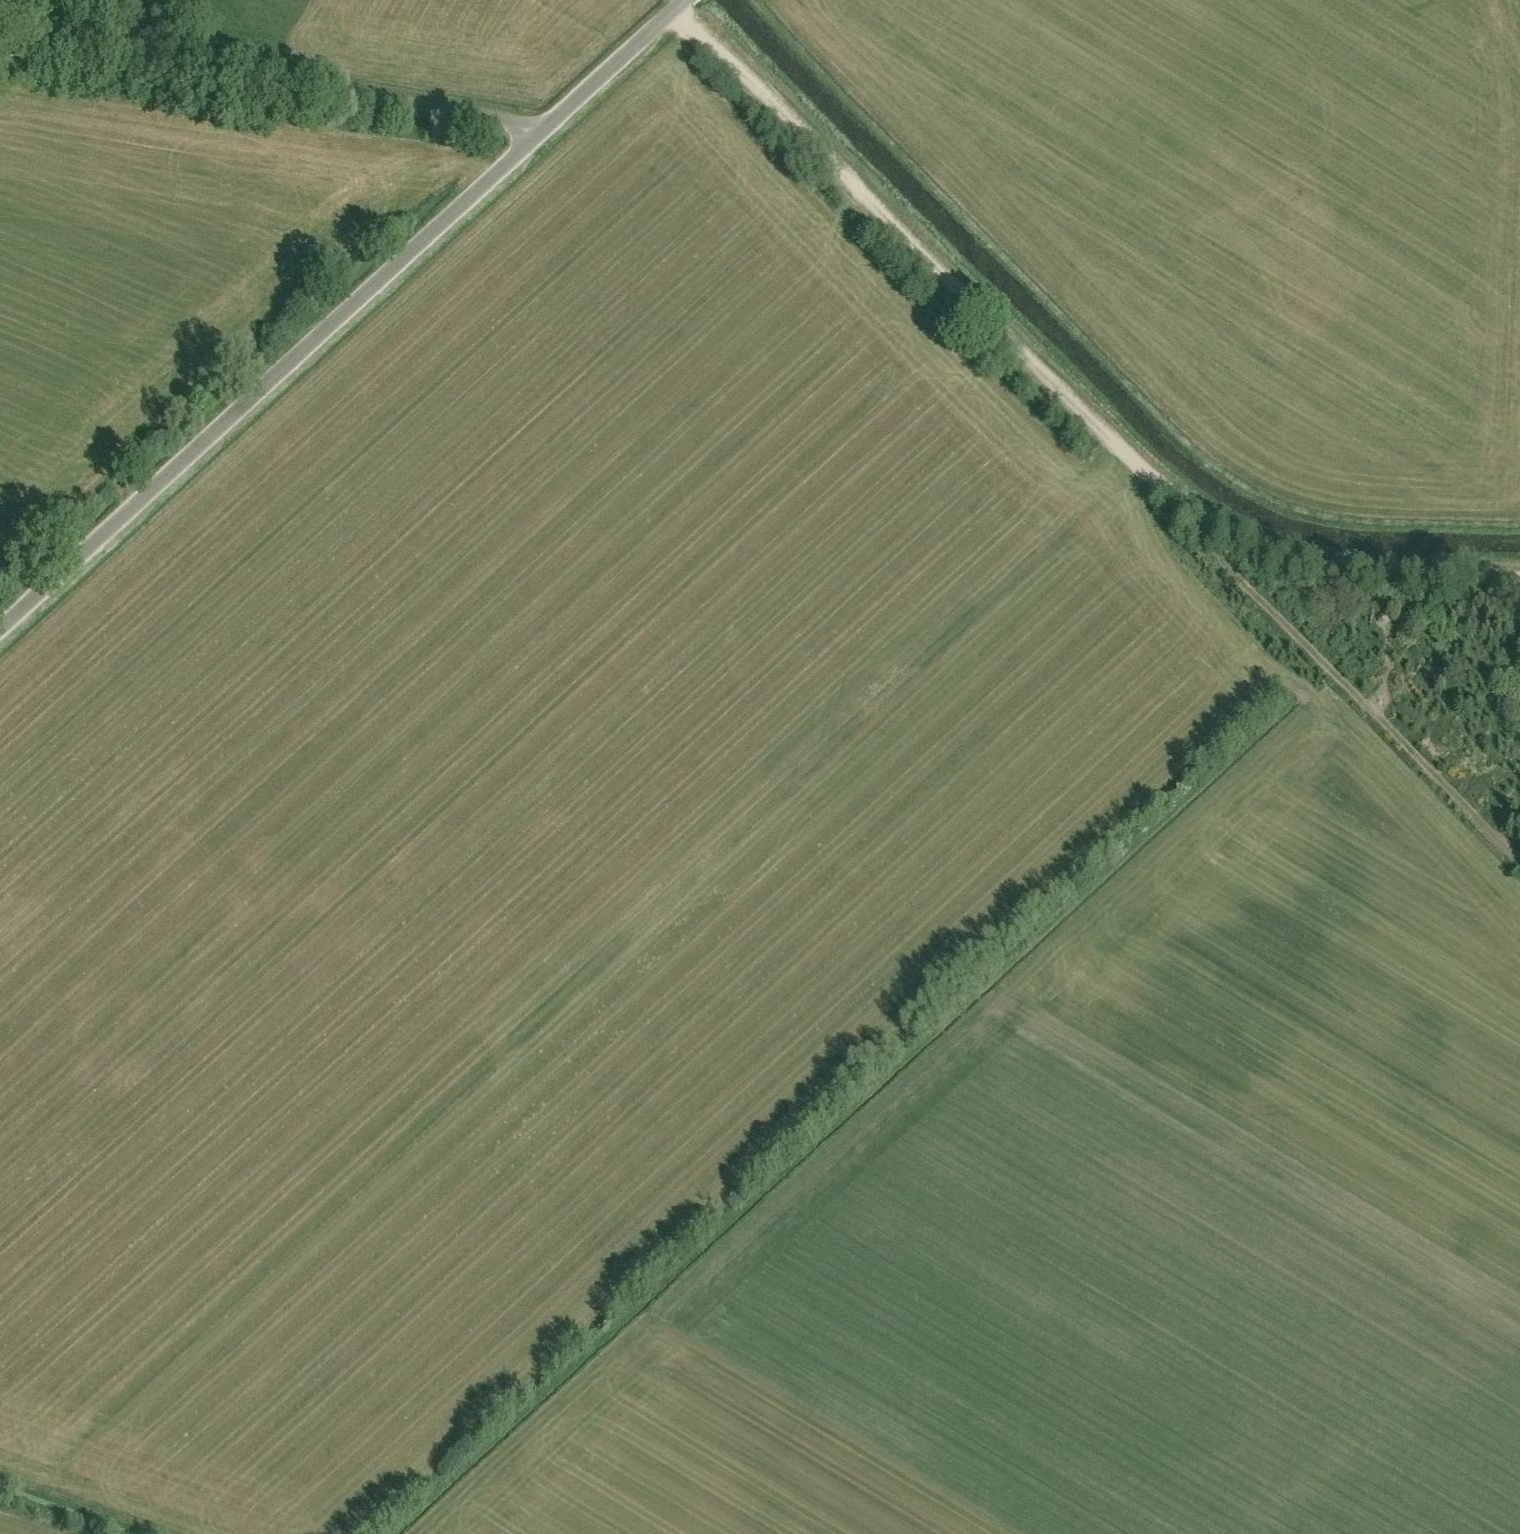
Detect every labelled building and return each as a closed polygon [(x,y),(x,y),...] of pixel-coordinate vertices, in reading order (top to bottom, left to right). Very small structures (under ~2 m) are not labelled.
[(1519,731),(1519,705),(1509,712),(1519,731)]
